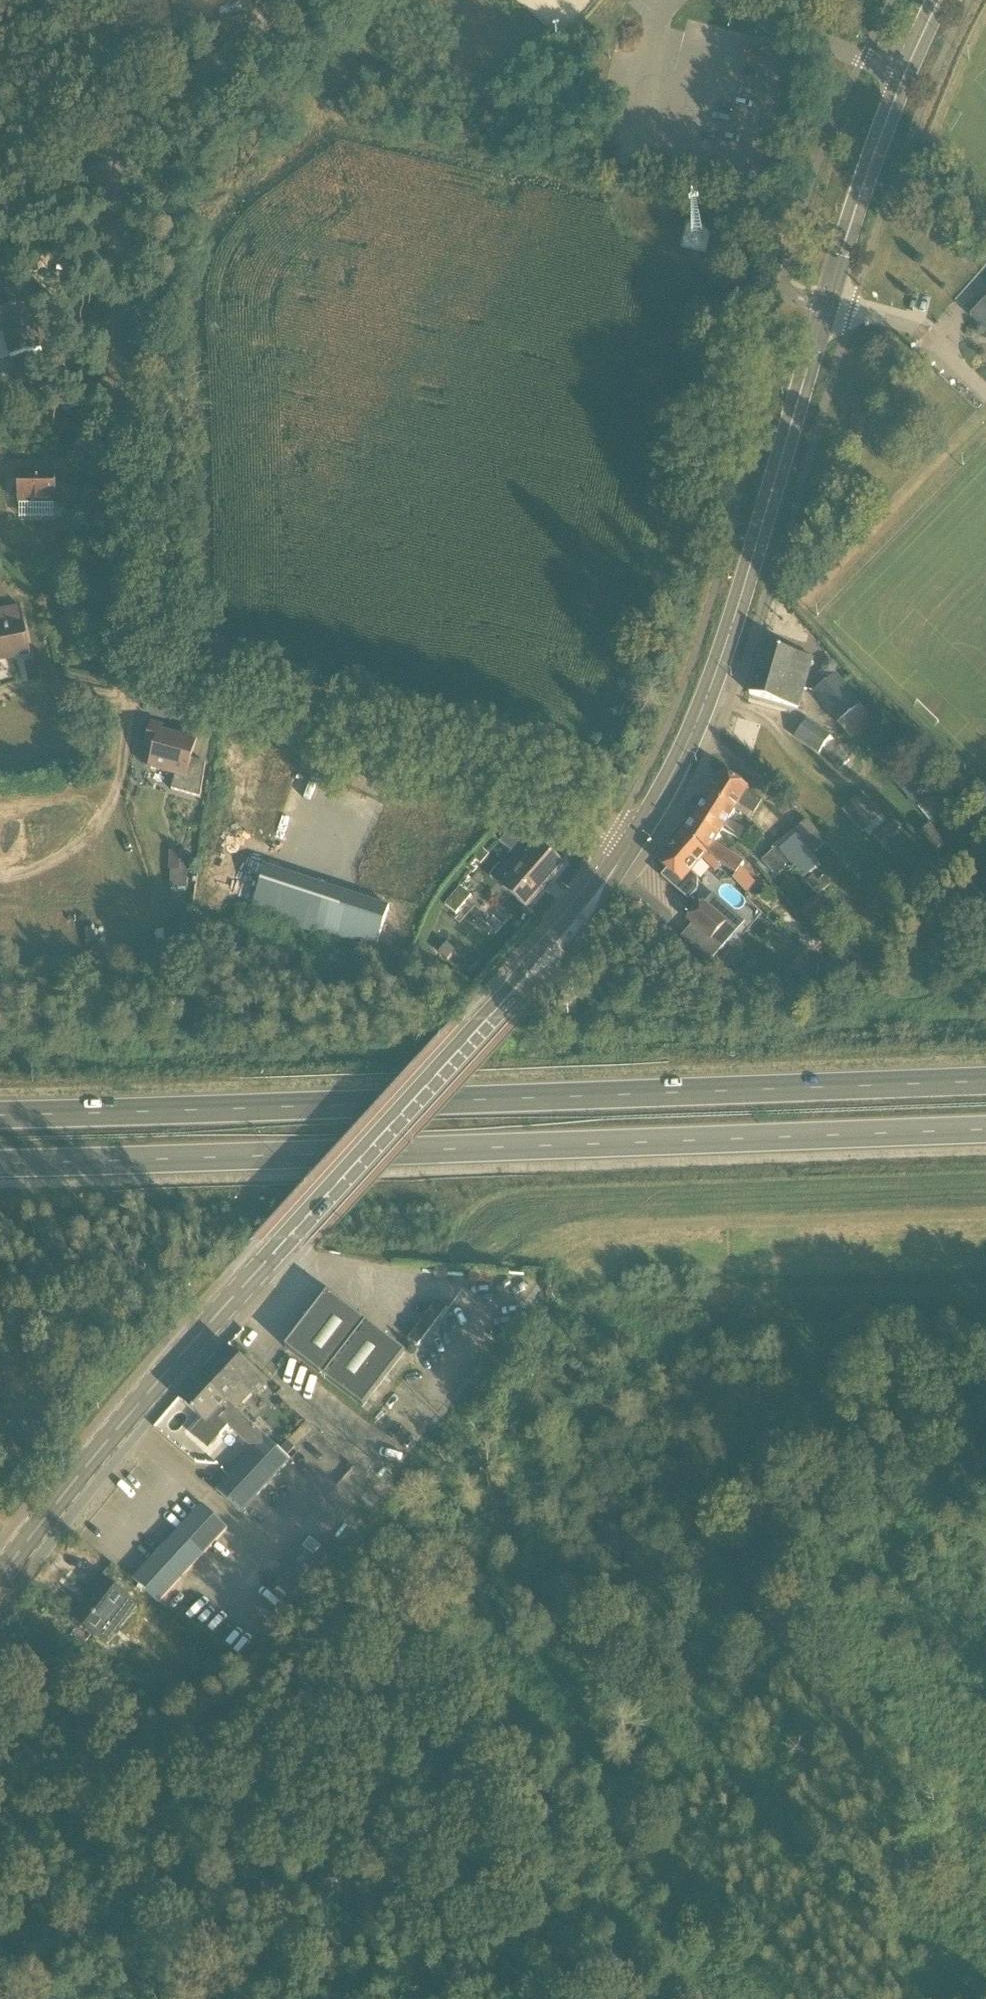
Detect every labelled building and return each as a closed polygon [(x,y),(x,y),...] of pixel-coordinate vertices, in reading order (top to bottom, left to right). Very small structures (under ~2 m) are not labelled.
[(41,352),(43,352),(35,319),(50,315),(45,295),(12,303),(13,309),(0,313),(0,314),(11,360),(14,359),(19,383),(47,377),(41,352)] [(985,300),(970,316),(985,332),(985,300)] [(19,519),(56,519),(55,503),(56,472),(19,472),(19,519)] [(31,655),(22,607),(0,612),(0,661),(31,655)] [(803,684),(809,657),(765,644),(759,665),(788,673),(786,680),(803,684)] [(798,708),(803,684),(786,680),(788,673),(759,665),(750,694),(798,708)] [(814,691),(838,723),(861,705),(837,673),(814,691)] [(818,755),(830,736),(806,721),(797,735),(794,741),(818,755)] [(196,741),(162,731),(163,727),(152,724),(146,747),(155,749),(150,768),(176,775),(172,790),(201,798),(207,764),(192,760),(198,737),(197,736),(196,741)] [(839,768),(850,760),(836,740),(825,748),(839,768)] [(951,810),(936,793),(937,792),(901,750),(881,769),(916,810),(919,807),(935,824),(951,810)] [(722,773),(708,795),(734,813),(736,811),(751,820),(762,801),(748,792),(749,790),(722,773)] [(864,833),(882,817),(862,794),(842,812),(863,834),(864,833)] [(734,813),(708,795),(694,817),(721,834),(724,830),(742,840),(747,831),(730,820),(734,813)] [(684,832),(684,833),(720,864),(736,874),(742,867),(745,862),(716,843),(721,834),(694,817),(684,832)] [(790,862),(807,882),(814,876),(823,867),(794,831),(771,853),(777,859),(785,867),(790,862)] [(716,871),(720,864),(684,833),(658,862),(667,869),(662,876),(689,900),(698,890),(698,878),(692,873),(703,860),(716,871)] [(527,908),(564,865),(540,844),(503,887),(527,908)] [(187,877),(188,850),(168,850),(168,877),(187,877)] [(776,875),(785,867),(777,859),(771,853),(763,860),(776,875)] [(229,913),(240,867),(230,864),(219,910),(229,913)] [(377,947),(390,907),(266,866),(251,911),(313,932),(315,927),(377,947)] [(473,896),(460,886),(446,904),(458,914),(473,896)] [(727,922),(703,901),(686,920),(710,942),(726,923),(727,922)] [(365,1406),(406,1351),(329,1292),(287,1346),(365,1406)] [(436,1300),(407,1339),(420,1348),(449,1310),(436,1300)] [(258,1394),(268,1383),(228,1346),(202,1375),(228,1400),(245,1382),(258,1394)] [(293,1458),(267,1435),(228,1400),(202,1375),(179,1402),(205,1428),(216,1414),(254,1449),(251,1452),(218,1489),(244,1512),(293,1458)] [(161,1601),(230,1527),(205,1503),(136,1577),(161,1601)] [(294,1588),(318,1557),(301,1543),(277,1574),(294,1588)] [(110,1622),(129,1599),(101,1577),(86,1596),(90,1598),(74,1619),(98,1637),(99,1637),(108,1644),(120,1630),(110,1622)]
